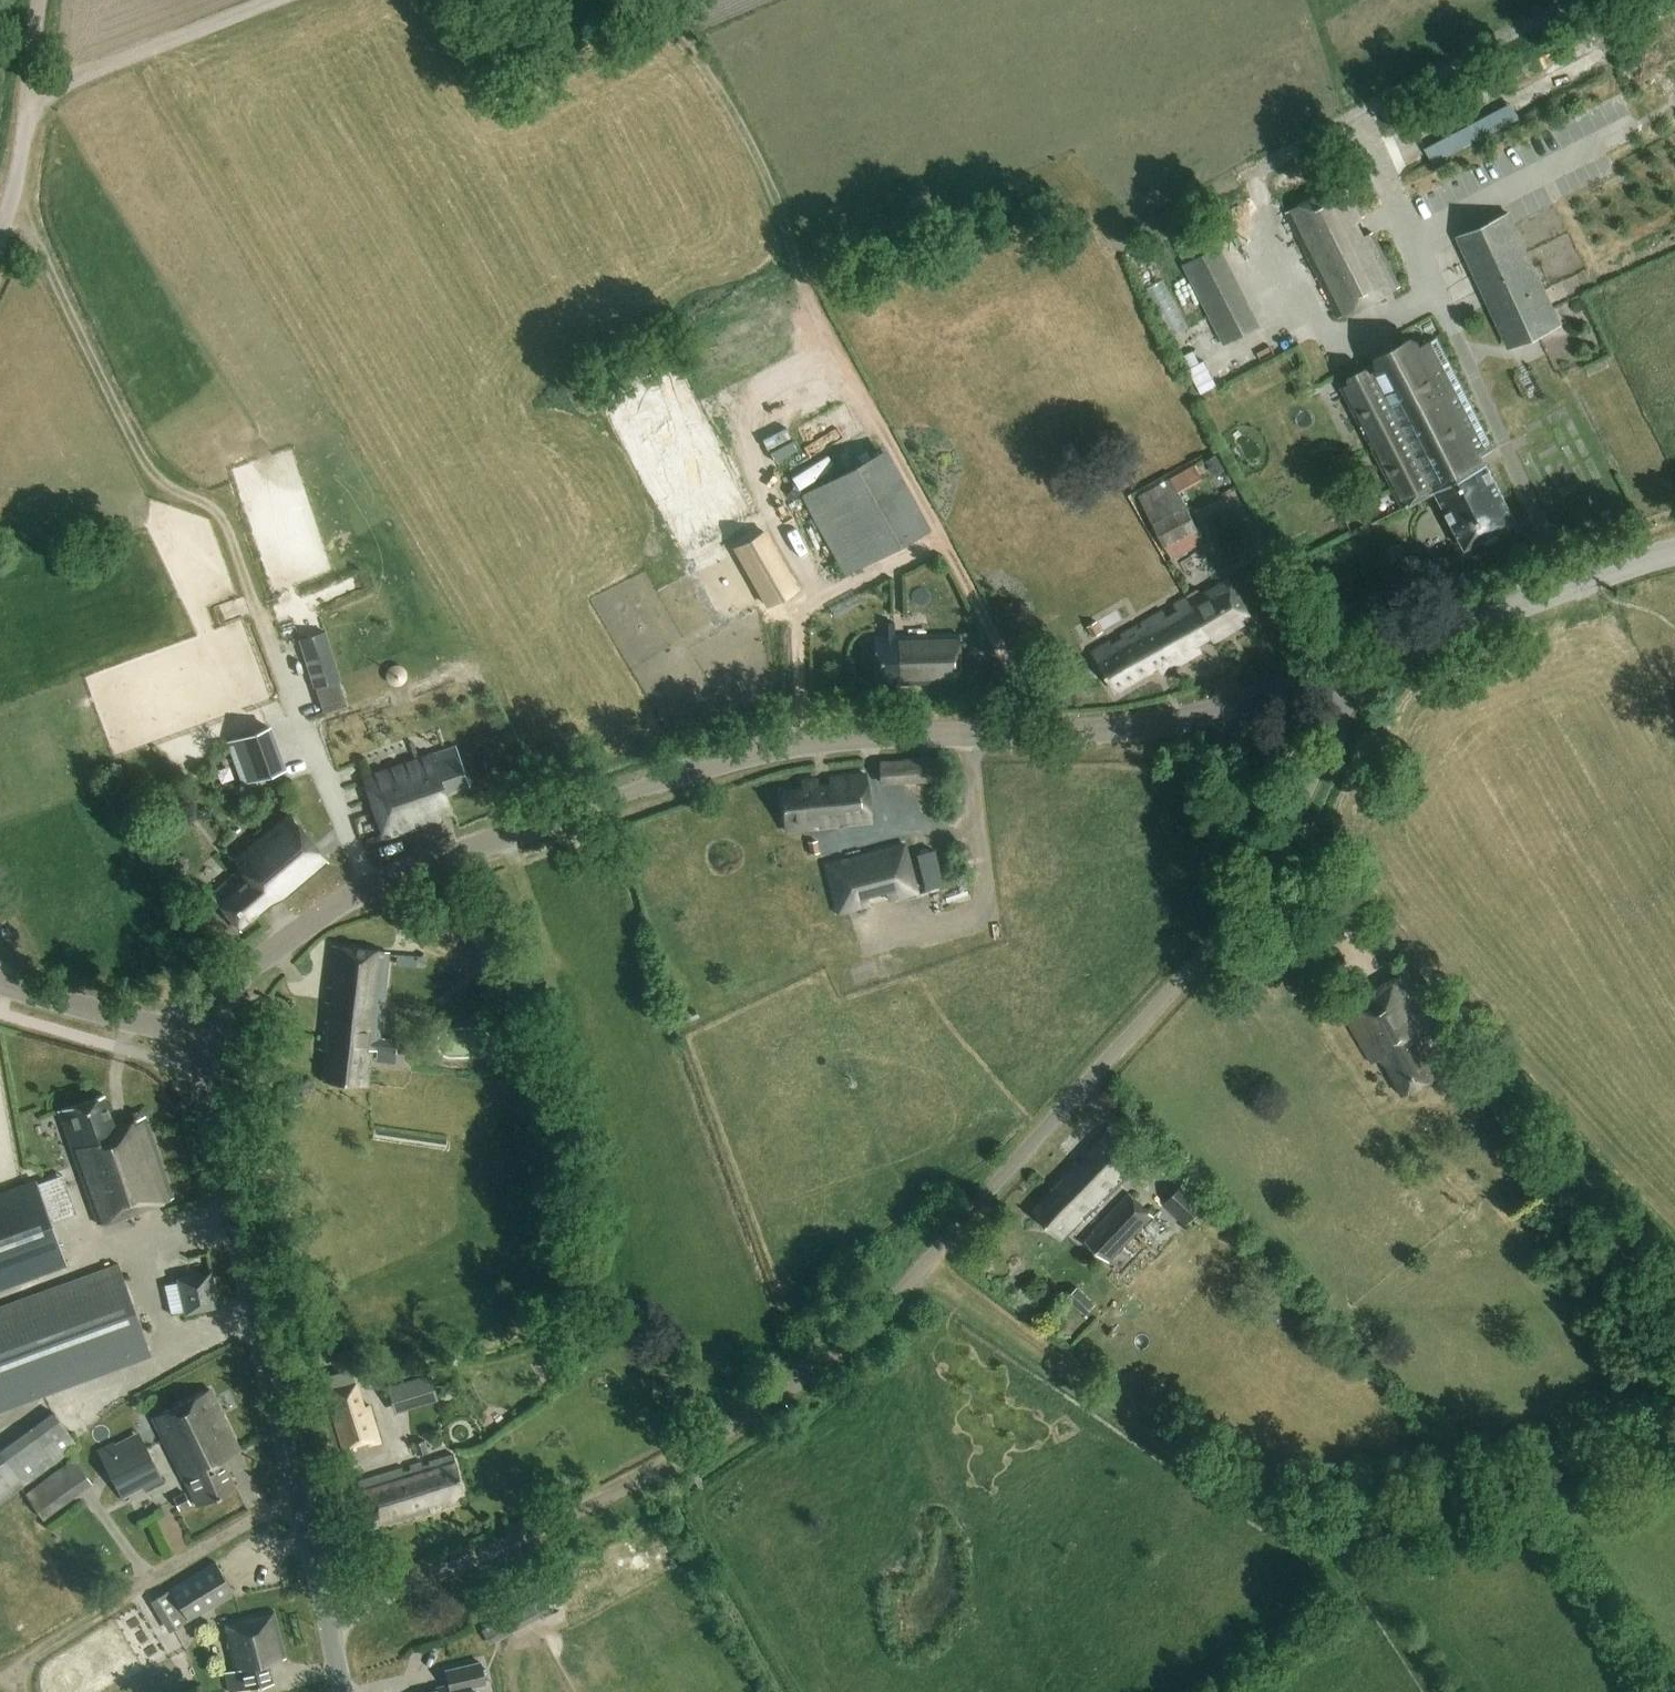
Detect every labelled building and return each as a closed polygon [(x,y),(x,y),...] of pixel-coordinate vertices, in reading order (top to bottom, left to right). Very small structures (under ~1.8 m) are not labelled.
[(1426,143),(1435,161),(1523,120),(1515,101),(1426,143)] [(1294,206),(1338,312),(1402,286),(1377,227),(1365,233),(1358,217),(1363,215),(1350,183),(1294,206)] [(1230,233),(1254,229),(1250,202),(1225,206),(1230,233)] [(1508,351),(1562,326),(1510,212),(1455,237),(1508,351)] [(1262,326),(1212,229),(1177,247),(1186,264),(1183,265),(1224,345),(1262,326)] [(1465,549),(1516,523),(1482,456),(1494,450),(1437,339),(1341,388),(1402,507),(1436,492),(1465,549)] [(1200,363),(1188,369),(1202,394),(1218,386),(1204,360),(1200,363)] [(931,529),(886,449),(801,496),(815,522),(818,521),(823,530),(821,532),(845,576),(931,529)] [(1215,454),(1205,460),(1213,474),(1223,468),(1215,454)] [(1195,466),(1171,478),(1138,497),(1171,558),(1203,541),(1179,493),(1203,481),(1195,466)] [(764,532),(735,548),(767,606),(796,591),(764,532)] [(1189,600),(1211,637),(1214,642),(1252,619),(1228,578),(1189,600)] [(1211,637),(1189,600),(1188,598),(1093,653),(1116,692),(1158,668),(1161,673),(1201,652),(1197,644),(1211,637)] [(1097,621),(1087,628),(1093,638),(1103,631),(1097,621)] [(898,686),(960,685),(959,635),(894,636),(894,625),(882,625),(882,636),(874,636),(873,679),(898,679),(898,686)] [(313,689),(340,681),(325,632),(298,640),(313,689)] [(242,786),(286,771),(270,727),(227,743),(242,786)] [(469,788),(455,748),(364,780),(384,838),(439,819),(439,817),(451,813),(445,795),(469,788)] [(935,761),(934,760),(880,762),(881,785),(941,782),(940,761),(935,761)] [(866,774),(829,779),(830,789),(818,790),(817,781),(802,782),(803,791),(780,793),(785,831),(871,822),(866,774)] [(272,905),(282,902),(328,864),(285,813),(230,859),(240,871),(210,895),(221,909),(238,931),(239,930),(241,932),(272,905)] [(818,841),(807,843),(809,856),(820,854),(818,841)] [(834,912),(847,909),(865,904),(863,896),(881,891),(883,899),(912,891),(899,844),(834,862),(821,865),(834,912)] [(336,1004),(325,1003),(318,1051),(329,1053),(325,1083),(366,1088),(370,1053),(395,1054),(397,1042),(379,1041),(389,954),(332,947),(326,989),(338,990),(336,1004)] [(1433,1079),(1441,1075),(1423,1041),(1436,1033),(1403,974),(1343,1009),(1374,1062),(1382,1058),(1403,1095),(1434,1081),(1433,1079)] [(261,1018),(251,1017),(249,1033),(259,1033),(261,1018)] [(103,1098),(59,1112),(73,1153),(98,1225),(172,1200),(144,1119),(115,1128),(103,1098)] [(1087,1216),(1141,1163),(1107,1129),(1085,1151),(1091,1156),(1080,1166),(1075,1161),(1049,1186),(1054,1190),(1034,1211),(1062,1238),(1086,1215),(1087,1216)] [(35,1182),(0,1195),(0,1290),(66,1266),(35,1182)] [(1205,1205),(1183,1183),(1161,1206),(1183,1228),(1205,1205)] [(1155,1218),(1130,1194),(1085,1241),(1109,1263),(1141,1231),(1155,1218)] [(153,1358),(119,1265),(0,1309),(0,1414),(153,1358)] [(184,1316),(219,1308),(211,1272),(176,1280),(184,1316)] [(1094,1306),(1075,1289),(1065,1299),(1084,1317),(1094,1306)] [(325,1394),(342,1453),(378,1443),(367,1406),(364,1407),(357,1385),(354,1386),(350,1375),(329,1381),(332,1392),(325,1394)] [(197,1508),(236,1490),(223,1463),(239,1451),(209,1392),(154,1419),(197,1508)] [(0,1452),(0,1502),(76,1446),(52,1414),(0,1452)] [(146,1492),(165,1482),(138,1433),(116,1445),(114,1442),(98,1451),(124,1499),(144,1489),(146,1492)] [(440,1501),(442,1508),(457,1504),(455,1496),(463,1494),(453,1457),(428,1464),(429,1466),(423,1468),(422,1464),(409,1468),(410,1472),(404,1474),(403,1470),(354,1485),(368,1533),(430,1514),(427,1505),(440,1501)] [(43,1521),(92,1485),(73,1459),(23,1495),(43,1521)] [(185,1493),(173,1499),(179,1512),(191,1506),(185,1493)] [(171,1591),(176,1600),(189,1622),(234,1595),(216,1564),(171,1591)] [(163,1594),(150,1602),(168,1633),(186,1622),(180,1612),(168,1592),(163,1594)] [(545,1611),(540,1600),(479,1632),(487,1647),(539,1620),(536,1615),(545,1611)] [(286,1660),(275,1613),(222,1625),(233,1673),(226,1675),(230,1691),(238,1691),(274,1684),(270,1664),(286,1660)] [(486,1685),(482,1662),(446,1671),(449,1690),(441,1691),(471,1691),(470,1688),(486,1685)]
